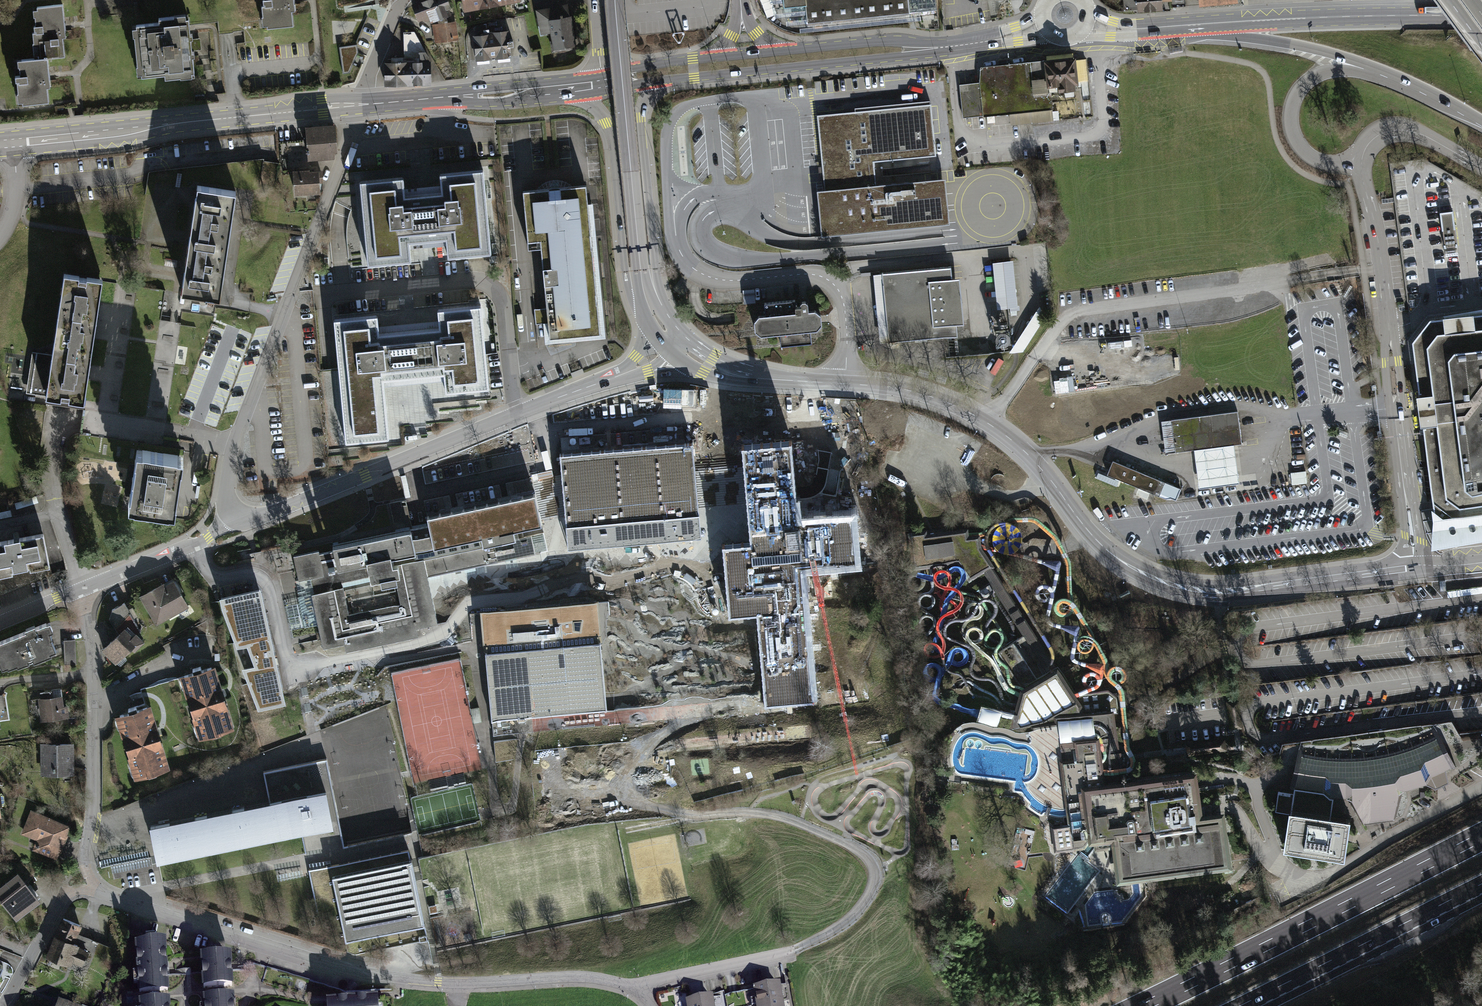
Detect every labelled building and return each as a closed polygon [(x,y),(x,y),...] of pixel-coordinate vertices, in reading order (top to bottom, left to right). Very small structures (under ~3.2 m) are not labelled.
[(261,37),(297,34),(294,3),(293,0),(257,0),(261,37)] [(412,7),(420,30),(452,18),(446,0),(432,0),(412,7)] [(518,0),(462,0),(464,15),(518,5),(518,0)] [(912,10),(911,0),(785,0),(785,3),(808,0),(810,20),(912,10)] [(1122,11),(1163,9),(1162,0),(1165,0),(1122,0),(1122,11)] [(65,28),(63,9),(33,12),(38,64),(69,61),(65,28)] [(536,14),(539,39),(551,38),(549,25),(569,22),(567,9),(536,14)] [(152,30),(125,33),(130,84),(157,82),(158,86),(194,83),(188,21),(151,25),(152,30)] [(569,22),(549,25),(551,38),(554,57),(574,54),(569,22)] [(456,25),(435,28),(437,46),(459,42),(456,25)] [(370,48),(373,32),(361,30),(358,46),(370,48)] [(508,34),(471,38),(474,68),(512,64),(508,34)] [(403,66),(382,67),(383,91),(430,89),(430,64),(415,35),(403,35),(403,66)] [(357,45),(339,48),(343,75),(349,73),(359,52),(357,45)] [(1080,59),(1045,62),(1048,102),(1077,99),(1076,87),(1082,86),(1080,59)] [(1011,125),(1050,122),(1048,102),(1045,62),(980,67),(981,81),(961,83),(964,114),(984,112),(984,120),(1010,118),(1011,125)] [(50,79),(48,64),(38,64),(16,66),(20,109),(52,107),(50,79)] [(818,188),(822,233),(949,220),(944,177),(876,184),(873,160),(936,154),(931,103),(818,115),(825,188),(818,188)] [(302,131),(305,160),(332,158),(330,129),(302,131)] [(1389,161),(1409,312),(1429,313),(1481,307),(1481,190),(1425,157),(1389,161)] [(294,199),(323,198),(322,172),(293,173),(294,199)] [(436,191),(417,193),(422,242),(446,240),(449,262),(492,258),(484,173),(435,177),(436,191)] [(404,194),(403,180),(358,185),(366,269),(411,265),(409,244),(422,242),(417,193),(404,194)] [(600,335),(586,185),(523,191),(528,242),(541,241),(550,339),(600,335)] [(198,188),(192,222),(231,228),(236,194),(198,188)] [(192,222),(187,259),(226,264),(231,228),(192,222)] [(187,259),(182,294),(221,299),(226,264),(187,259)] [(1012,259),(993,261),(998,307),(1017,305),(1012,259)] [(950,266),(882,273),(889,342),(957,335),(956,323),(964,323),(959,277),(951,277),(950,266)] [(64,273),(55,332),(93,338),(102,279),(64,273)] [(764,309),(765,317),(756,329),(763,335),(768,339),(780,337),(781,348),(810,345),(808,333),(817,332),(823,324),(822,316),(814,310),(799,312),(798,305),(764,309)] [(1043,318),(1040,305),(1009,352),(1023,351),(1043,318)] [(334,321),(346,445),(388,441),(383,383),(445,377),(447,396),(488,392),(480,307),(437,311),(439,330),(378,336),(376,317),(334,321)] [(1431,313),(1412,337),(1437,540),(1481,535),(1481,308),(1431,313)] [(93,338),(55,332),(52,355),(36,353),(31,385),(47,387),(46,396),(84,402),(93,338)] [(948,356),(948,342),(934,342),(934,356),(948,356)] [(582,370),(571,375),(573,379),(584,375),(582,370)] [(1196,449),(1237,444),(1244,443),(1240,409),(1164,419),(1168,453),(1196,449)] [(792,439),(741,443),(750,542),(722,544),(728,616),(756,614),(763,700),(814,696),(803,568),(858,563),(854,513),(798,517),(792,439)] [(694,442),(560,453),(567,542),(701,531),(694,442)] [(1237,444),(1196,449),(1198,471),(1200,487),(1241,482),(1239,466),(1237,444)] [(136,451),(128,508),(174,515),(183,458),(136,451)] [(1176,487),(1115,460),(1109,474),(1139,487),(1134,496),(1148,502),(1152,492),(1170,500),(1176,487)] [(542,520),(535,488),(430,510),(432,519),(294,549),(302,587),(312,585),(325,648),(345,644),(347,652),(419,637),(417,629),(440,624),(430,576),(536,553),(532,535),(512,539),(510,527),(542,520)] [(50,569),(45,536),(0,544),(0,578),(50,569)] [(1115,886),(1232,874),(1226,815),(1200,817),(1197,783),(1195,770),(1159,774),(1120,778),(1114,712),(1079,715),(1079,706),(1074,698),(1057,670),(981,549),(980,546),(978,541),(964,542),(963,536),(923,540),(923,536),(911,538),(915,569),(922,568),(930,567),(934,566),(940,565),(945,565),(959,563),(984,599),(993,595),(996,593),(1024,638),(999,655),(1023,691),(1020,692),(1020,695),(1016,706),(1015,712),(1013,717),(1002,713),(990,709),(981,707),(979,714),(975,724),(993,730),(1010,731),(1019,736),(1038,729),(1057,729),(1066,816),(1067,823),(1068,828),(1053,830),(1055,853),(1083,850),(1086,848),(1091,847),(1091,854),(1101,853),(1111,853),(1115,886)] [(138,596),(155,628),(189,609),(174,581),(163,587),(161,584),(138,596)] [(1447,591),(1448,597),(1480,593),(1481,593),(1481,586),(1447,591)] [(286,705),(263,592),(219,601),(237,650),(247,647),(253,663),(241,668),(259,712),(286,705)] [(141,633),(124,602),(113,609),(109,620),(115,628),(107,635),(111,639),(101,649),(116,664),(117,664),(120,667),(128,660),(124,656),(132,648),(134,652),(145,641),(138,634),(141,633)] [(492,721),(607,711),(598,609),(483,619),(492,721)] [(0,643),(0,671),(1,674),(67,646),(56,620),(0,643)] [(177,675),(197,739),(234,728),(224,694),(215,664),(177,675)] [(40,691),(40,720),(68,719),(67,690),(40,691)] [(113,712),(132,777),(169,766),(159,731),(150,701),(113,712)] [(1284,813),(1280,847),(1343,856),(1347,823),(1371,821),(1399,819),(1406,791),(1438,776),(1459,767),(1435,726),(1431,728),(1432,735),(1419,743),(1396,751),(1365,756),(1329,756),(1304,753),(1305,747),(1299,746),(1291,792),(1279,790),(1276,811),(1284,813)] [(71,741),(38,742),(39,776),(72,775),(71,741)] [(147,824),(155,862),(334,825),(322,767),(255,781),(259,801),(147,824)] [(70,828),(30,813),(21,838),(34,844),(31,850),(58,860),(70,828)] [(405,860),(329,876),(343,943),(419,927),(405,860)] [(0,887),(0,902),(14,921),(41,901),(20,873),(0,887)] [(81,923),(61,915),(46,955),(80,968),(88,947),(74,941),(81,923)] [(167,941),(135,942),(136,993),(168,992),(167,941)] [(233,956),(202,957),(202,987),(234,986),(233,956)] [(756,1005),(758,1005),(785,1002),(782,985),(754,989),(756,1005)] [(203,995),(204,1005),(237,1005),(236,994),(203,995)] [(689,1005),(716,1005),(714,994),(687,999),(689,1005)] [(326,1005),(376,1005),(375,996),(326,1000),(326,1005)] [(138,999),(139,1005),(169,1005),(169,998),(138,999)]
